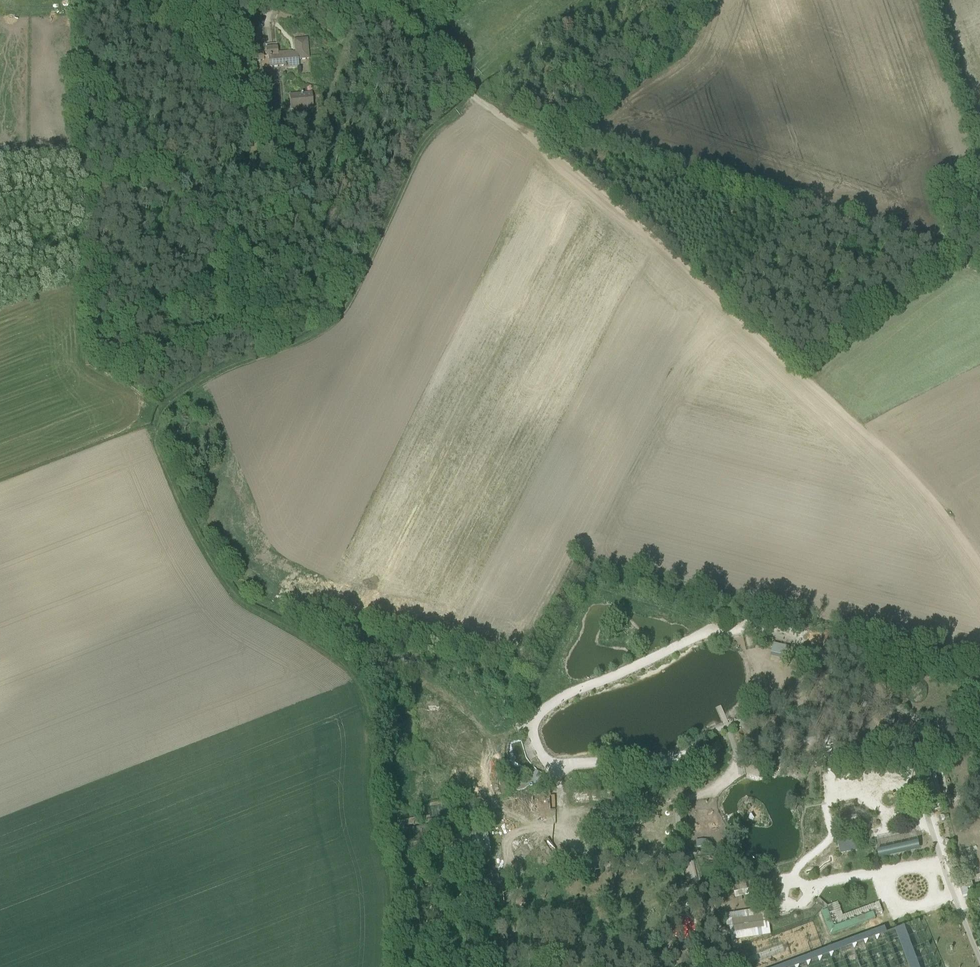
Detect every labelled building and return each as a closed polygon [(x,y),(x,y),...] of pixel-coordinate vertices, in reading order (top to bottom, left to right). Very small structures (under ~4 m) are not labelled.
[(265,49),(266,57),(268,57),(269,67),(286,66),(286,69),(298,68),(298,60),(309,59),(307,39),(296,40),(297,53),(291,53),(291,52),(278,53),(277,48),(265,49)] [(254,53),(254,62),(263,61),(263,58),(263,52),(254,53)] [(289,95),(290,110),(313,109),(311,93),(289,95)] [(371,645),(372,640),(348,631),(346,636),(371,645)] [(363,656),(366,652),(346,635),(343,639),(363,656)] [(791,644),(772,642),(770,654),(789,656),(791,644)] [(374,670),(380,662),(370,654),(364,662),(374,670)] [(392,675),(394,665),(380,662),(377,672),(392,675)] [(974,739),(970,739),(971,754),(979,753),(978,739),(974,739)] [(891,760),(910,758),(909,747),(890,749),(891,760)] [(929,802),(947,797),(938,762),(920,766),(929,802)] [(978,768),(972,772),(975,777),(972,780),(979,791),(979,770),(978,768)] [(861,820),(859,819),(857,818),(844,821),(843,822),(842,823),(842,824),(843,830),(846,830),(846,833),(850,832),(850,830),(859,828),(859,830),(860,830),(862,829),(862,827),(861,820)] [(840,854),(857,850),(855,839),(837,843),(840,854)] [(879,859),(915,851),(913,843),(877,852),(879,859)] [(707,849),(711,846),(709,844),(705,847),(702,847),(701,848),(700,851),(702,853),(705,853),(707,851),(707,849)] [(968,890),(973,888),(970,877),(958,880),(963,897),(969,896),(968,890)] [(735,898),(749,896),(747,881),(732,884),(735,898)] [(838,903),(834,904),(831,905),(838,923),(876,909),(879,915),(883,914),(879,903),(843,916),(838,903)] [(731,941),(771,935),(767,908),(725,914),(727,929),(730,928),(730,932),(731,941)] [(873,913),(835,927),(829,910),(822,913),(830,935),(875,919),(873,913)] [(887,934),(885,928),(781,966),(799,966),(887,934)] [(920,958),(910,961),(912,966),(923,966),(920,958)]
